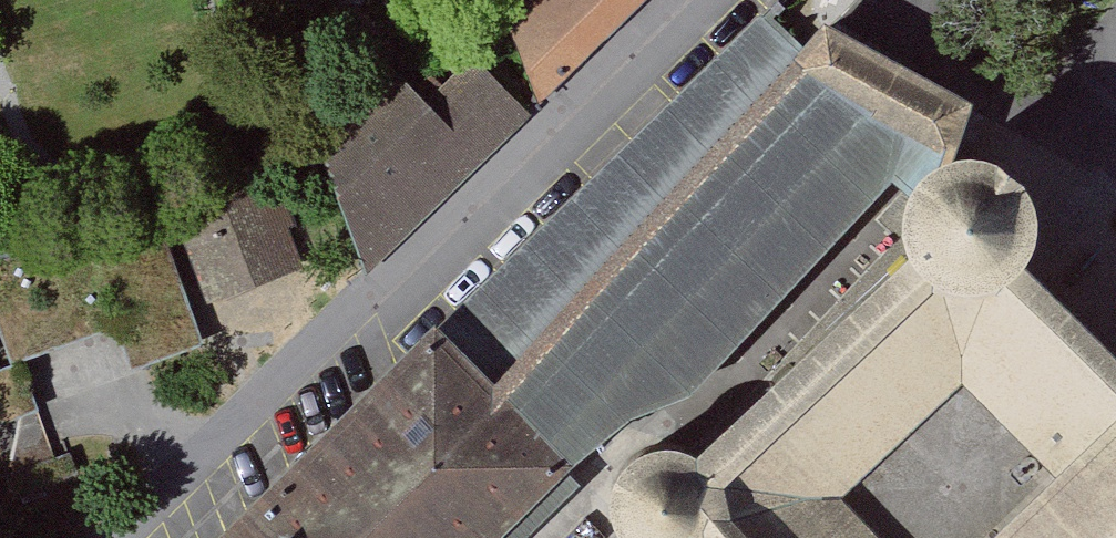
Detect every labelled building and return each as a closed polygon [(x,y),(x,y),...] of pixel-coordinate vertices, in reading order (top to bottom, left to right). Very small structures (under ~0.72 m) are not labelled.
[(505,17),(544,105),(649,0),(523,0),(505,17)] [(491,386),(807,39),(776,7),(436,329),(491,386)] [(946,151),(960,146),(974,145),(976,85),(832,14),(807,39),(491,386),(560,455),(908,138),(935,159),(946,151)] [(406,89),(331,164),(361,271),(533,115),(474,58),(427,99),(406,89)] [(1043,268),(1016,242),(1025,229),(1030,214),(1031,199),(1028,184),(1022,171),(1012,160),(1001,152),(988,147),(974,145),(960,146),(946,151),(935,159),(922,175),(915,194),(915,211),(919,227),(928,241),(718,445),(704,438),(688,435),(672,436),(653,443),(638,457),(629,472),(625,489),(625,503),(629,517),(636,529),(644,537),(1115,537),(1115,348),(1043,268)] [(263,196),(176,229),(207,311),(294,278),(263,196)] [(150,236),(0,287),(0,314),(21,364),(120,336),(137,377),(192,352),(150,236)] [(585,482),(560,455),(491,386),(436,329),(221,537),(526,537),(585,482)] [(61,476),(38,407),(0,420),(0,466),(9,493),(61,476)]
